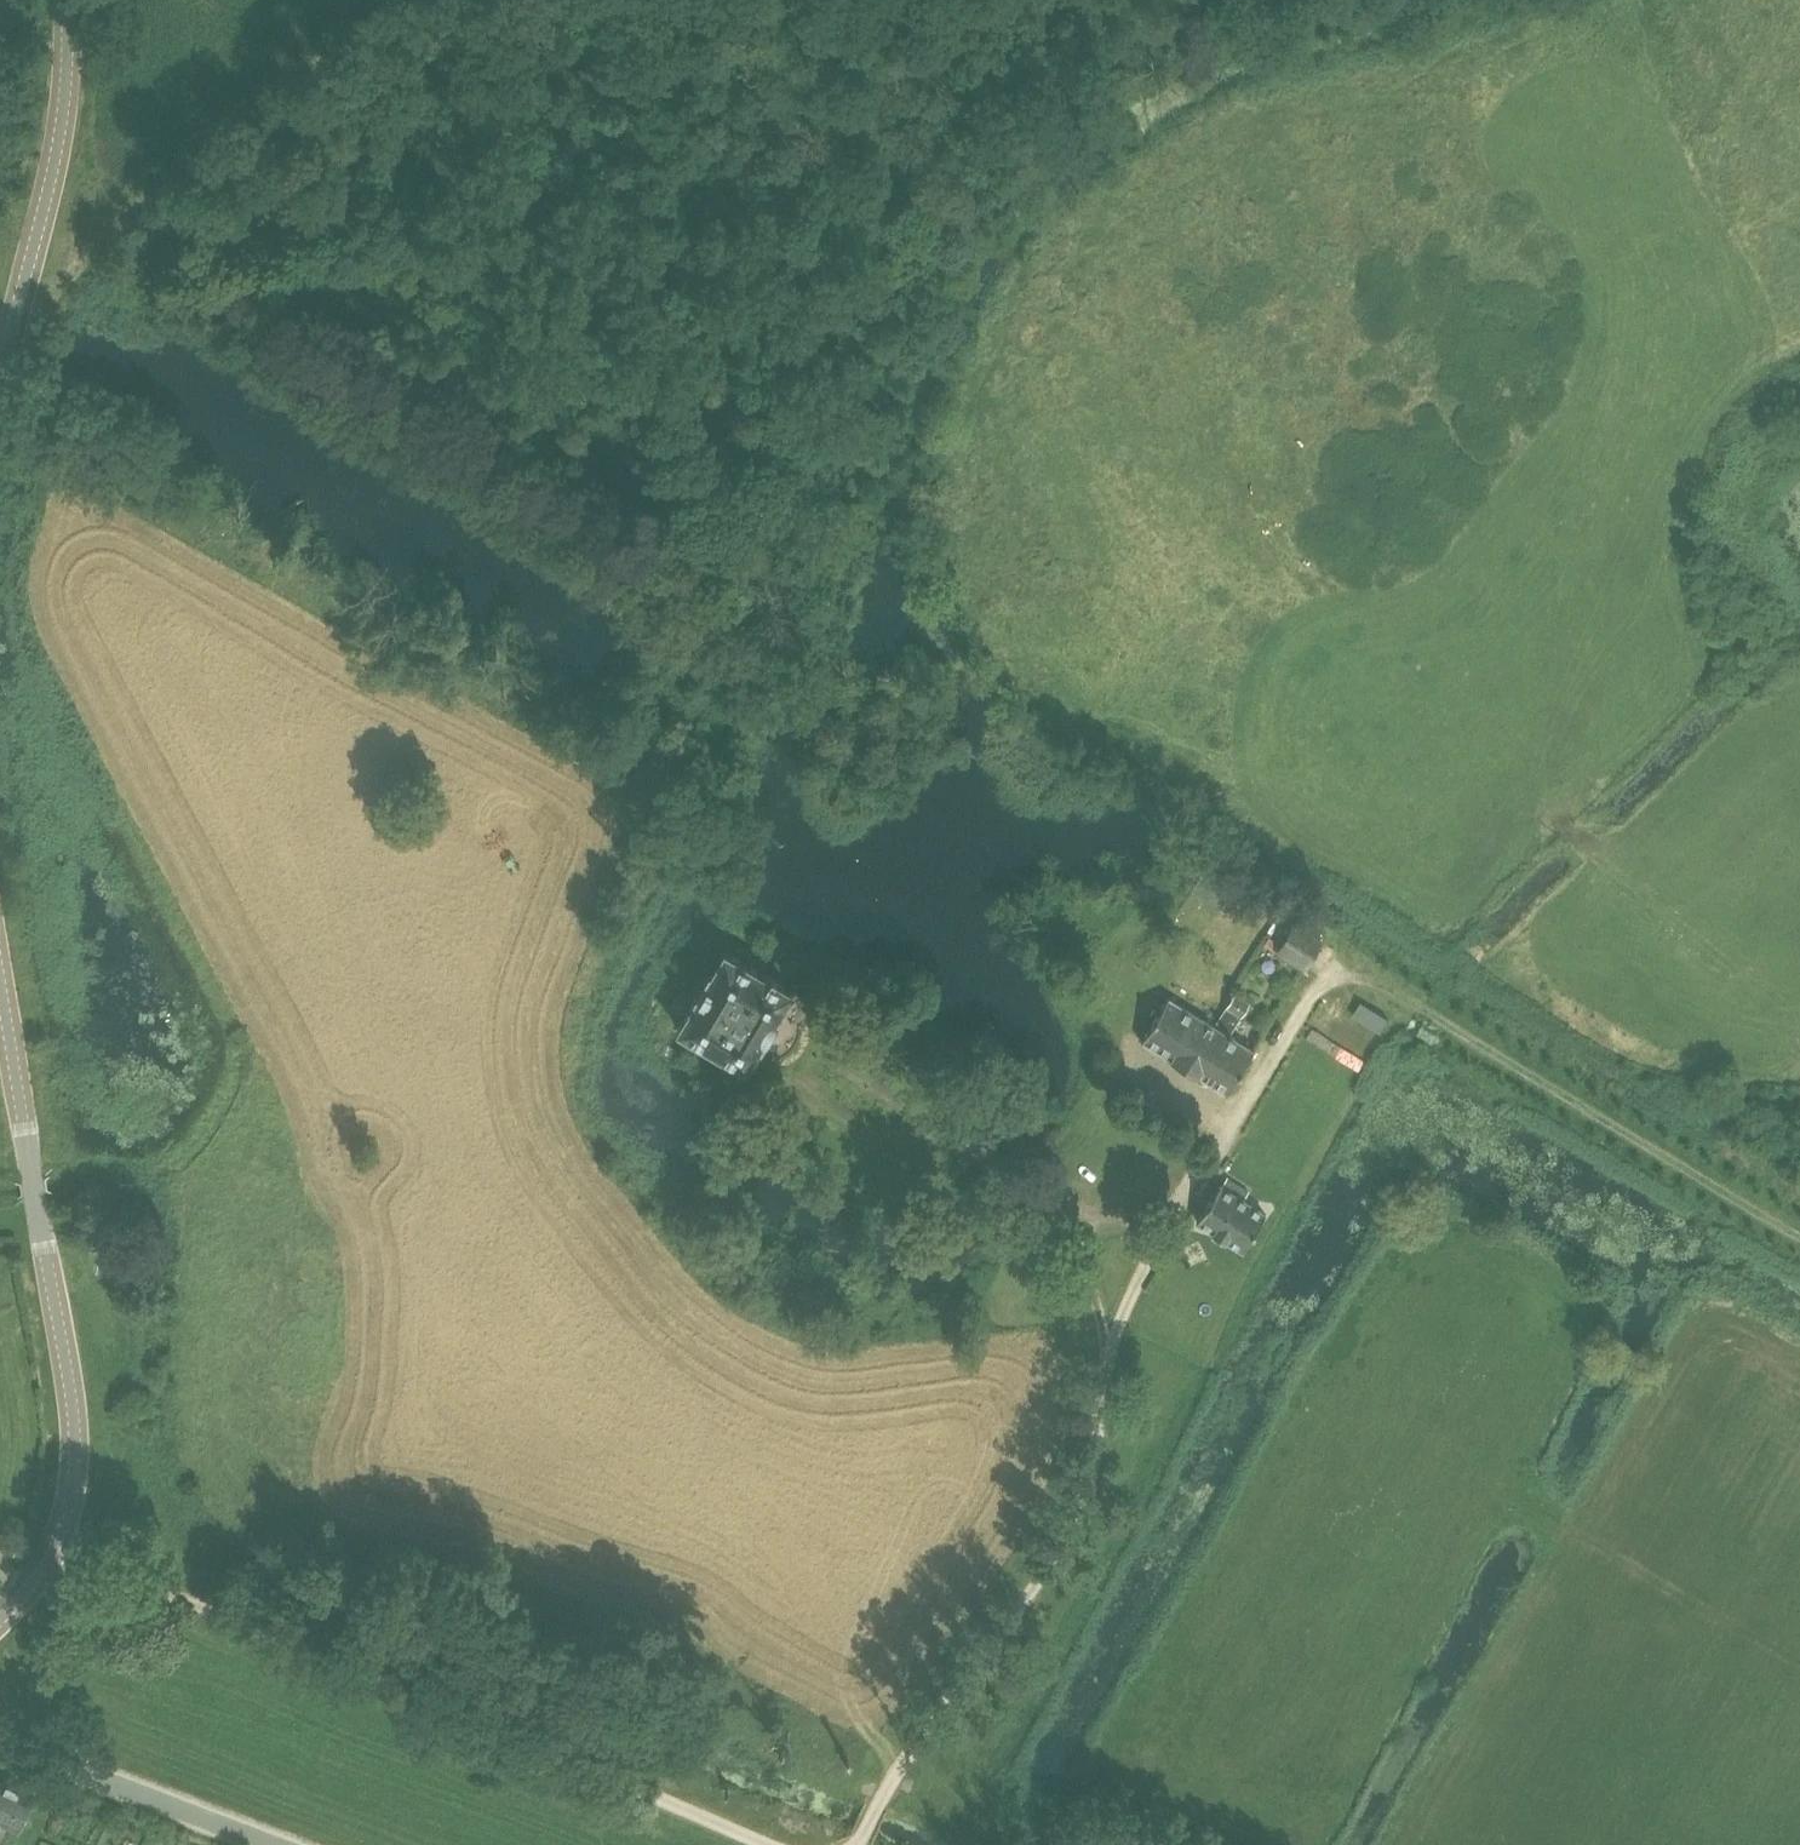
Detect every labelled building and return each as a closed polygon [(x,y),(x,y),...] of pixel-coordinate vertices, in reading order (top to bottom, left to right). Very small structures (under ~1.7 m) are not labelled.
[(1204,870),(1192,889),(1223,908),(1235,889),(1204,870)] [(1279,951),(1305,966),(1321,937),(1295,923),(1279,951)] [(792,990),(723,947),(676,1026),(745,1067),(792,990)] [(1166,997),(1141,1040),(1170,1057),(1198,1074),(1227,1091),(1253,1047),(1229,1034),(1249,1000),(1234,991),(1214,1025),(1195,1015),(1166,997)] [(1388,1018),(1360,1001),(1352,1014),(1380,1031),(1388,1018)] [(1197,1219),(1243,1250),(1267,1213),(1222,1183),(1197,1219)] [(8,1823),(20,1829),(35,1794),(0,1779),(0,1841),(8,1823)]
